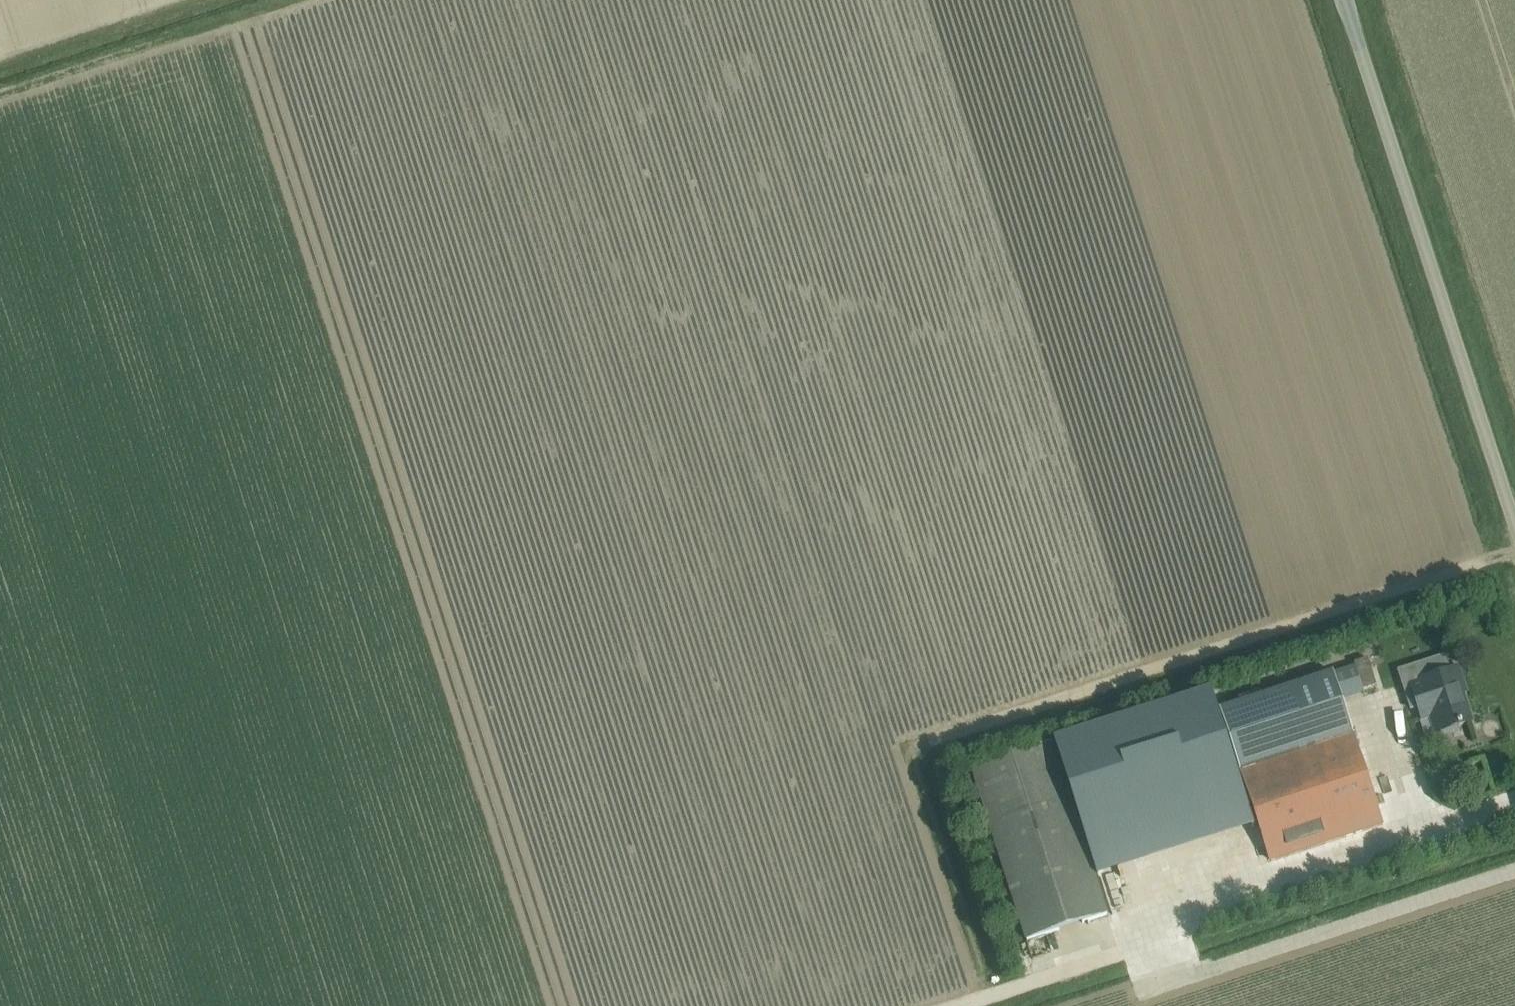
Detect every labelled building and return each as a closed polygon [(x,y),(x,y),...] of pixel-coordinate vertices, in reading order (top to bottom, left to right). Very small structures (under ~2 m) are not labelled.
[(1420,654),(1420,640),(1406,639),(1405,654),(1420,654)] [(1241,769),(1352,733),(1341,700),(1364,692),(1355,667),(1333,675),(1332,673),(1221,709),(1241,769)] [(1436,732),(1471,721),(1461,687),(1464,686),(1459,669),(1420,681),(1423,691),(1415,694),(1423,719),(1431,716),(1436,732)] [(1243,789),(1212,693),(1055,744),(1087,840),(1243,789)] [(1352,733),(1241,769),(1271,860),(1382,824),(1352,733)] [(1028,943),(1108,917),(1052,745),(972,771),(1028,943)]
